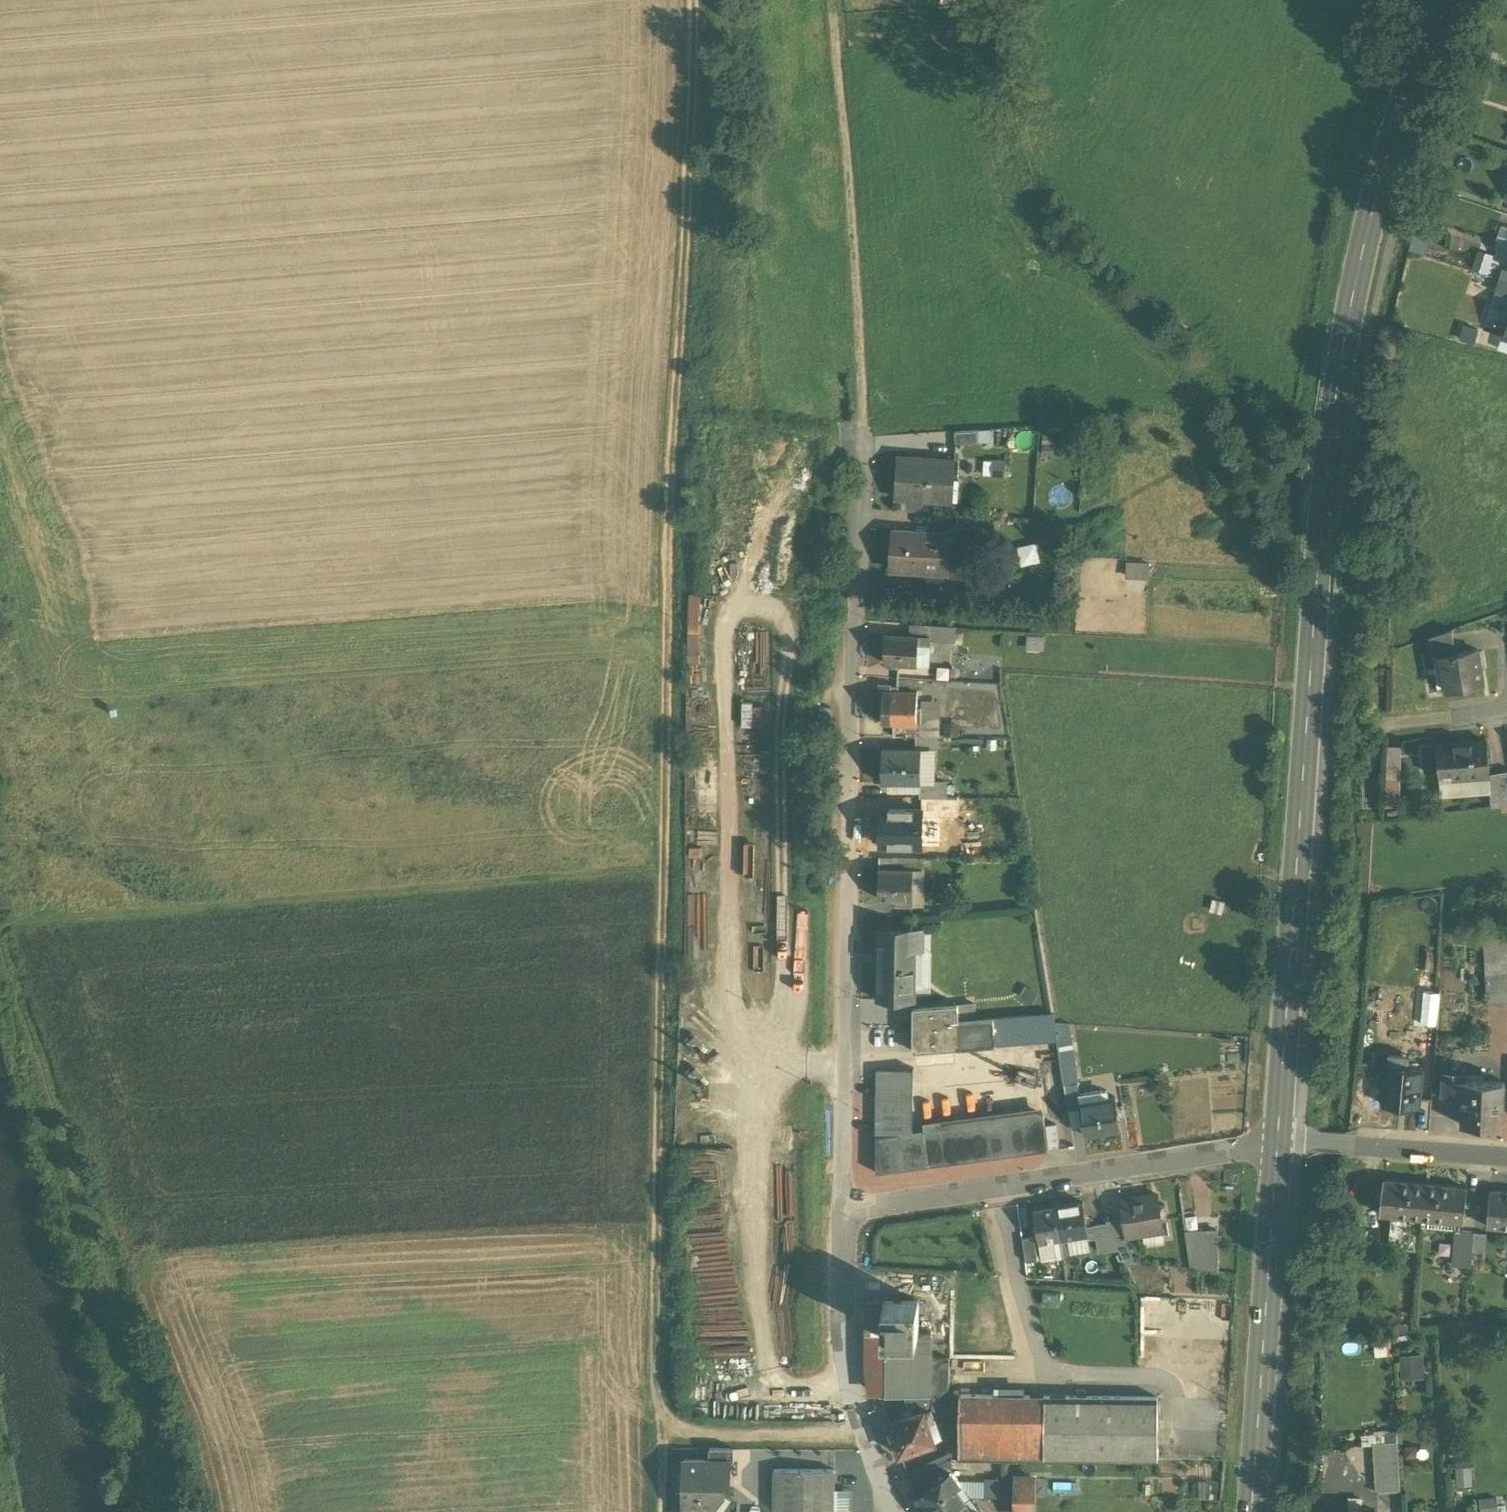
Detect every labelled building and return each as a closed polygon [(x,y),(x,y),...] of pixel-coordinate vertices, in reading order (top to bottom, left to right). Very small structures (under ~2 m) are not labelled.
[(1425,247),(1429,229),(1420,227),(1416,245),(1425,247)] [(1472,267),(1487,271),(1492,253),(1477,249),(1472,267)] [(978,429),(954,431),(955,444),(979,443),(978,429)] [(954,461),(898,457),(895,499),(945,502),(945,501),(947,481),(953,482),(953,480),(954,461)] [(1005,459),(984,457),(982,473),(1003,475),(1005,459)] [(953,482),(947,481),(945,501),(957,502),(958,480),(953,480),(953,482)] [(958,515),(957,526),(981,528),(981,517),(958,515)] [(951,534),(893,530),(890,571),(925,573),(926,567),(948,569),(948,574),(949,575),(951,534)] [(1147,578),(1148,562),(1125,561),(1125,577),(1147,578)] [(696,661),(697,591),(687,591),(685,660),(696,661)] [(919,635),(919,645),(931,646),(931,640),(957,642),(957,628),(911,625),(911,634),(919,635)] [(1451,631),(1429,638),(1432,655),(1442,653),(1455,651),(1451,631)] [(886,633),(884,664),(918,666),(919,645),(919,635),(911,634),(886,633)] [(1044,637),(1027,636),(1026,650),(1044,651),(1044,637)] [(1455,651),(1442,653),(1448,688),(1484,682),(1477,647),(1455,651)] [(1442,653),(1432,655),(1439,690),(1448,688),(1442,653)] [(882,724),(894,724),(917,725),(917,707),(918,691),(883,690),(882,724)] [(773,702),(740,701),(740,724),(772,725),(773,702)] [(893,737),(915,737),(937,737),(940,737),(940,708),(917,707),(917,725),(894,724),(893,737)] [(915,737),(915,752),(921,752),(937,752),(937,737),(915,737)] [(1486,738),(1438,742),(1441,774),(1451,773),(1489,769),(1486,738)] [(1384,745),(1382,807),(1397,807),(1398,746),(1384,745)] [(915,752),(882,752),(881,786),(921,786),(921,785),(921,781),(921,752),(915,752)] [(1490,774),(1489,769),(1451,773),(1452,784),(1490,781),(1490,774)] [(1490,774),(1490,781),(1491,793),(1489,794),(1491,807),(1506,805),(1506,772),(1490,774)] [(921,785),(921,799),(946,799),(946,782),(921,781),(921,785)] [(921,808),(921,811),(958,812),(958,800),(946,799),(921,799),(921,808)] [(880,846),(894,846),(920,846),(921,811),(921,808),(882,807),(880,846)] [(894,846),(893,858),(904,858),(920,858),(920,846),(894,846)] [(879,857),(879,870),(904,870),(904,858),(893,858),(879,857)] [(904,870),(879,870),(879,901),(895,901),(895,906),(913,907),(914,870),(904,870)] [(922,930),(879,929),(878,1001),(914,1001),(915,951),(921,951),(922,930)] [(1486,1005),(1506,1005),(1506,935),(1482,936),(1486,1005)] [(1424,989),(1421,1028),(1436,1029),(1439,990),(1424,989)] [(915,1025),(959,1022),(958,1004),(914,1008),(915,1025)] [(1385,1010),(1385,1026),(1407,1026),(1408,1011),(1385,1010)] [(960,1048),(1057,1040),(1055,1023),(1053,1015),(959,1022),(960,1048)] [(916,1052),(960,1048),(959,1022),(915,1025),(916,1052)] [(1057,1040),(1064,1086),(1078,1083),(1070,1024),(1055,1023),(1057,1040)] [(1384,1065),(1380,1105),(1420,1108),(1423,1069),(1384,1065)] [(877,1070),(876,1136),(914,1131),(913,1070),(877,1070)] [(1460,1071),(1442,1071),(1441,1095),(1455,1096),(1459,1097),(1460,1080),(1460,1071)] [(1482,1071),(1460,1071),(1460,1080),(1481,1080),(1482,1071)] [(1481,1080),(1460,1080),(1459,1097),(1455,1096),(1454,1109),(1459,1109),(1458,1124),(1500,1125),(1501,1080),(1481,1080)] [(1068,1113),(1081,1111),(1079,1101),(1081,1101),(1078,1083),(1064,1086),(1068,1113)] [(1081,1111),(1085,1137),(1121,1131),(1115,1096),(1081,1101),(1079,1101),(1081,1111)] [(924,1130),(929,1166),(1047,1150),(1043,1115),(924,1130)] [(876,1172),(929,1166),(924,1130),(914,1131),(876,1136),(876,1172)] [(1424,1183),(1382,1179),(1379,1215),(1391,1216),(1421,1219),(1424,1183)] [(1466,1188),(1424,1183),(1421,1219),(1463,1223),(1466,1188)] [(1490,1189),(1486,1224),(1506,1227),(1506,1191),(1490,1189)] [(1156,1193),(1121,1200),(1124,1218),(1126,1235),(1127,1235),(1162,1229),(1160,1219),(1166,1218),(1164,1203),(1158,1204),(1156,1193)] [(1083,1202),(1055,1206),(1063,1255),(1069,1254),(1067,1238),(1088,1235),(1087,1229),(1083,1202)] [(1055,1206),(1034,1210),(1041,1249),(1050,1247),(1052,1257),(1063,1255),(1055,1206)] [(1421,1219),(1391,1216),(1391,1217),(1393,1217),(1390,1244),(1388,1243),(1388,1245),(1400,1247),(1400,1251),(1417,1252),(1421,1219)] [(1124,1218),(1106,1221),(1108,1226),(1118,1247),(1125,1261),(1131,1262),(1127,1235),(1126,1235),(1124,1218)] [(1108,1226),(1095,1228),(1098,1247),(1099,1251),(1118,1247),(1108,1226)] [(1095,1228),(1087,1229),(1088,1235),(1067,1238),(1069,1254),(1071,1254),(1070,1251),(1098,1247),(1095,1228)] [(1187,1231),(1192,1268),(1219,1271),(1218,1230),(1187,1231)] [(1473,1233),(1455,1231),(1452,1267),(1470,1268),(1473,1233)] [(919,1300),(884,1299),(884,1334),(918,1334),(918,1333),(919,1300)] [(918,1334),(884,1334),(883,1394),(904,1394),(931,1394),(932,1358),(932,1333),(918,1333),(918,1334)] [(1422,1355),(1399,1357),(1401,1382),(1424,1379),(1422,1355)] [(950,1358),(932,1358),(931,1394),(933,1394),(949,1394),(950,1358)] [(931,1394),(904,1394),(911,1414),(924,1409),(925,1412),(931,1410),(931,1411),(932,1411),(933,1394),(931,1394)] [(1013,1395),(960,1395),(959,1459),(1013,1459),(1013,1395)] [(1046,1396),(1013,1395),(1013,1459),(1046,1459),(1046,1396)] [(1158,1397),(1046,1396),(1046,1459),(1159,1461),(1158,1397)] [(911,1414),(888,1422),(900,1454),(935,1441),(928,1420),(934,1418),(931,1411),(931,1410),(925,1412),(924,1409),(911,1414)] [(1396,1442),(1373,1444),(1376,1492),(1400,1490),(1396,1442)] [(734,1448),(710,1448),(710,1460),(730,1460),(734,1460),(734,1448)] [(906,1472),(917,1496),(951,1470),(951,1458),(951,1452),(906,1472)] [(710,1460),(684,1460),(684,1508),(704,1508),(713,1508),(725,1492),(725,1485),(730,1485),(730,1460),(710,1460)] [(834,1509),(835,1468),(774,1468),(774,1511),(834,1511),(834,1509)] [(917,1496),(929,1511),(949,1511),(965,1500),(968,1497),(962,1489),(959,1486),(961,1484),(951,1470),(917,1496)] [(962,1489),(968,1497),(969,1497),(983,1497),(1001,1497),(1013,1497),(1013,1479),(985,1478),(984,1489),(962,1489)] [(1036,1479),(1013,1479),(1013,1497),(1035,1497),(1036,1479)] [(1046,1479),(1036,1479),(1035,1497),(1045,1498),(1046,1479)] [(983,1497),(983,1507),(1000,1508),(1001,1497),(983,1497)] [(1013,1497),(1012,1511),(1035,1511),(1035,1497),(1013,1497)] [(949,1511),(982,1511),(979,1509),(978,1510),(971,1501),(968,1504),(965,1500),(949,1511)] [(1496,1500),(1480,1501),(1481,1509),(1497,1507),(1496,1500)]
